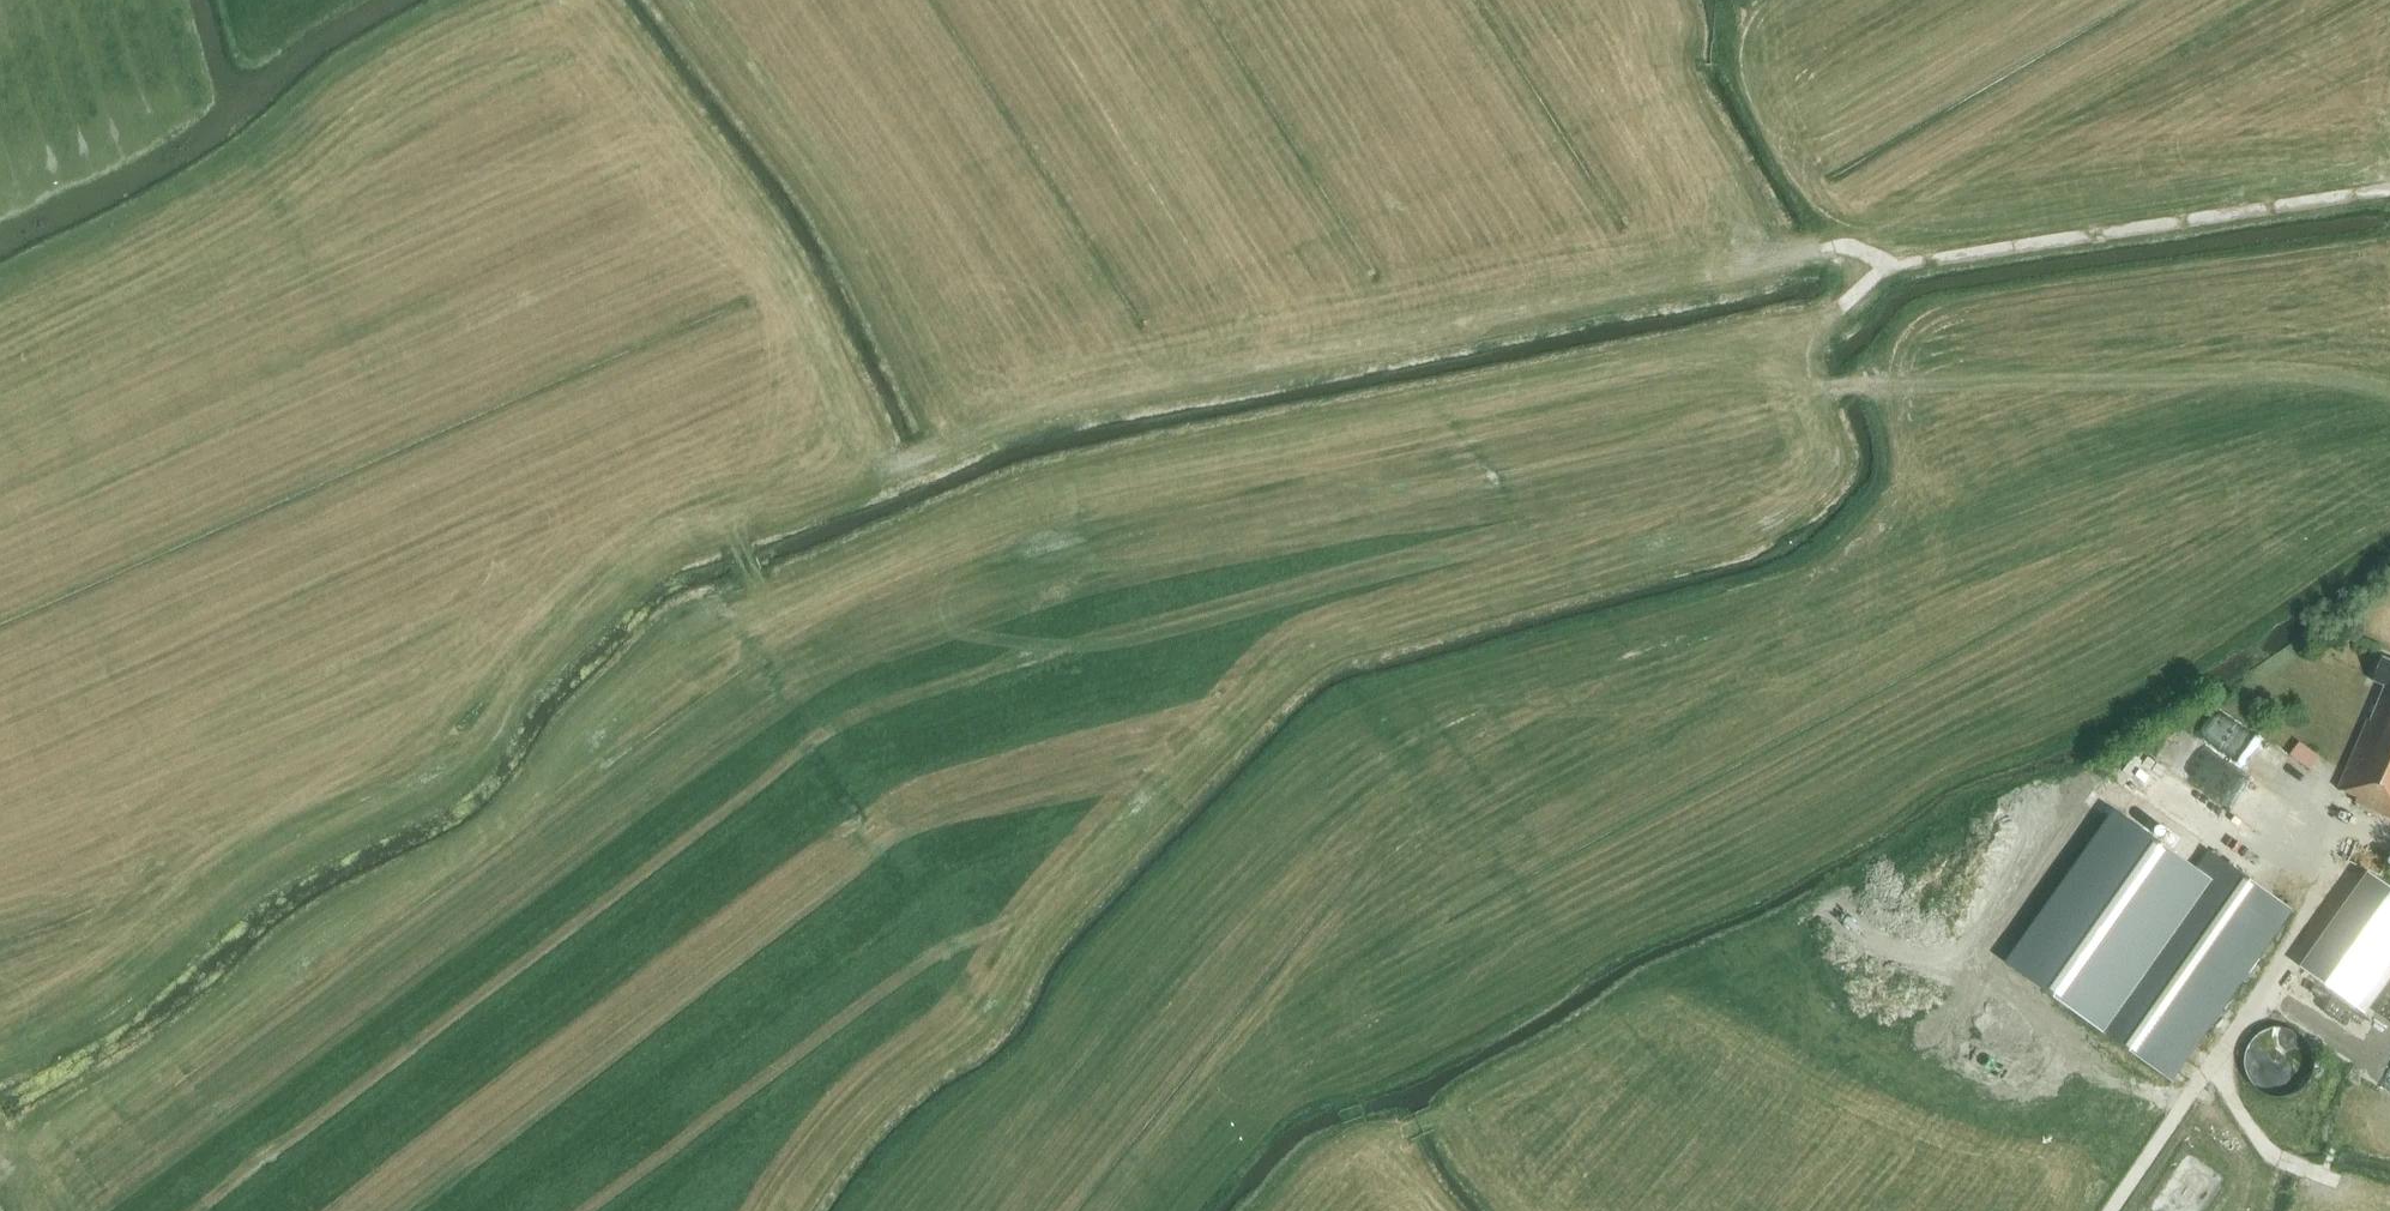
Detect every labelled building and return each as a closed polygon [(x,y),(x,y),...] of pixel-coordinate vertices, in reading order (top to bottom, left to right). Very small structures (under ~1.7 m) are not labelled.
[(2389,818),(2389,662),(2383,659),(2374,681),(2386,686),(2378,705),(2370,720),(2368,719),(2338,789),(2357,798),(2355,803),(2389,818)] [(2310,770),(2320,758),(2300,743),(2290,756),(2310,770)] [(2292,911),(2209,852),(2089,1020),(2173,1080),(2292,911)] [(2371,875),(2304,970),(2363,1011),(2389,973),(2389,889),(2371,875)] [(2256,1082),(2304,1096),(2319,1044),(2271,1031),(2256,1082)]
